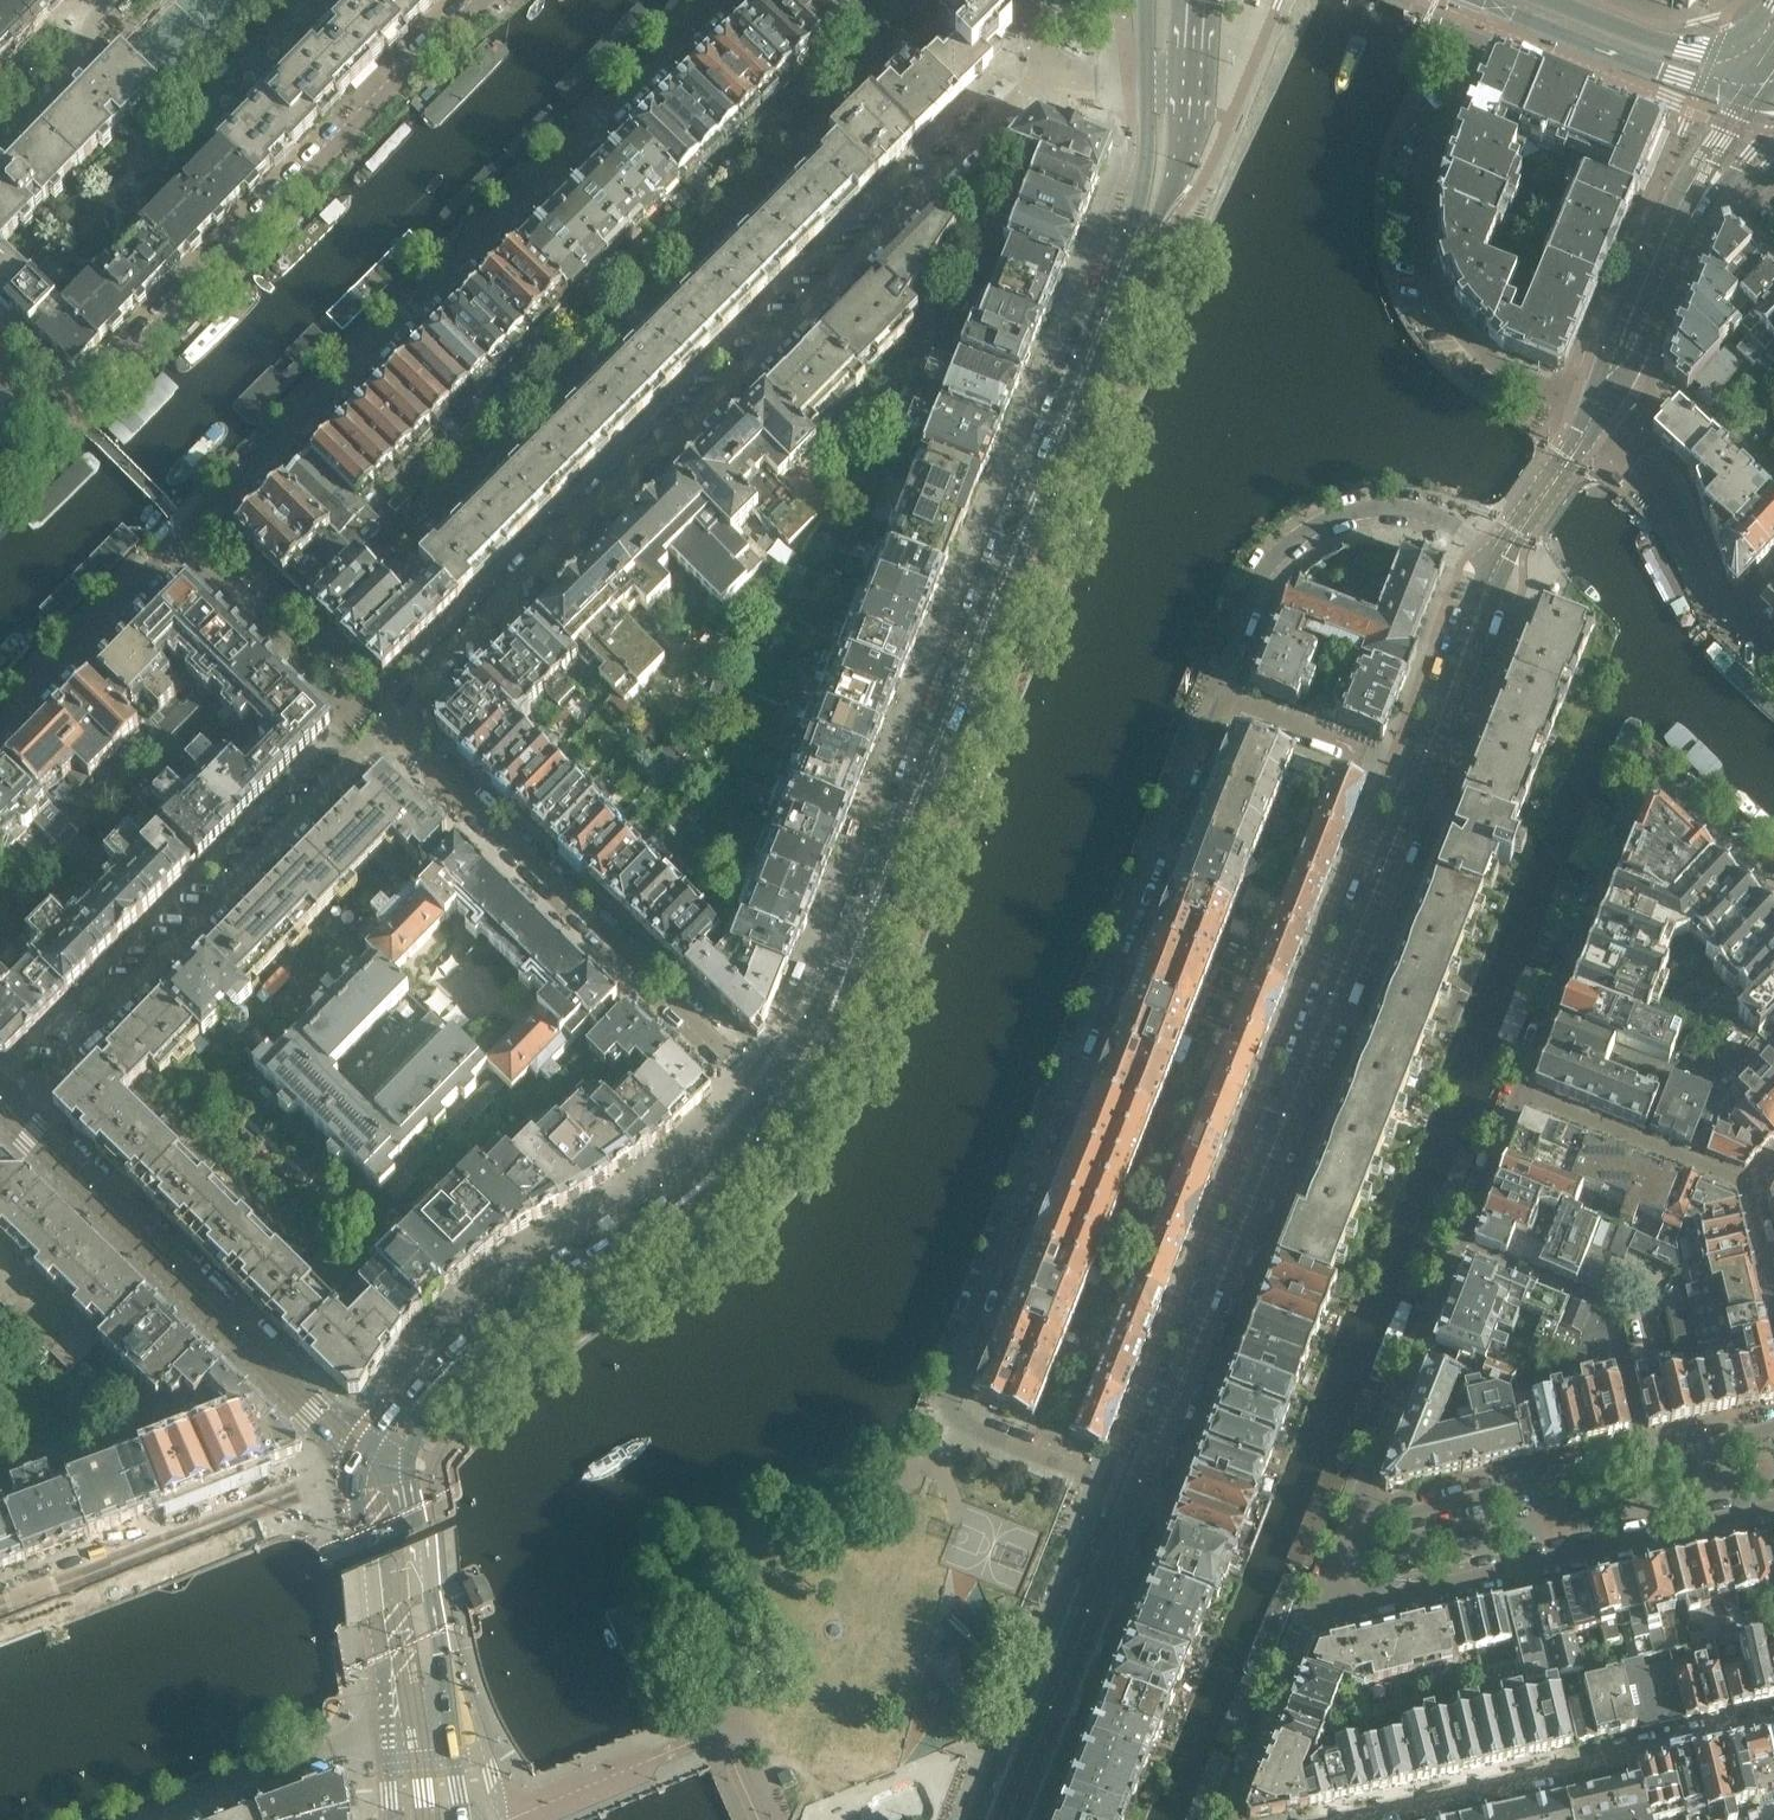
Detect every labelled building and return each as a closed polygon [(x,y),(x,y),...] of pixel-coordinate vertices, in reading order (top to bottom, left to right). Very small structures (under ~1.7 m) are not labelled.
[(64,0),(0,0),(0,12),(27,38),(64,0)] [(265,96),(313,48),(335,26),(360,0),(280,0),(201,80),(214,93),(191,116),(218,144),(265,96)] [(421,16),(404,0),(360,0),(335,26),(374,64),(421,16)] [(421,16),(437,0),(404,0),(421,16)] [(796,0),(764,0),(763,1),(811,49),(828,32),(796,0)] [(831,0),(796,0),(828,32),(846,15),(831,0)] [(846,15),(860,0),(831,0),(846,15)] [(1006,36),(1013,29),(1003,5),(1000,0),(935,0),(952,20),(959,32),(924,67),(956,99),(994,61),(987,54),(1006,36)] [(1688,9),(1697,0),(1679,0),(1688,9)] [(811,49),(763,1),(745,19),(794,67),(811,49)] [(639,4),(556,89),(573,105),(656,20),(639,4)] [(27,38),(0,12),(0,66),(27,38)] [(794,67),(745,19),(728,36),(776,84),(794,67)] [(374,64),(335,26),(313,48),(352,87),(374,64)] [(776,84),(728,36),(709,55),(757,103),(776,84)] [(838,71),(853,57),(839,43),(825,57),(838,71)] [(436,130),(438,130),(512,57),(512,55),(512,53),(511,51),(510,50),(509,48),(508,47),(506,45),(505,45),(503,44),(501,44),(499,44),(497,44),(426,111),(425,113),(424,115),(423,116),(423,118),(423,120),(423,122),(424,124),(425,125),(426,127),(427,128),(429,129),(430,130),(432,130),(434,130),(436,130)] [(304,135),(352,87),(313,48),(265,96),(304,135)] [(3,245),(159,84),(122,49),(0,174),(0,296),(75,369),(257,183),(220,147),(65,306),(3,245)] [(956,99),(924,67),(911,53),(871,93),(916,138),(956,99)] [(757,103),(709,55),(690,74),(738,122),(757,103)] [(1501,114),(1521,65),(1499,56),(1490,59),(1473,102),(1501,114)] [(1519,139),(1545,75),(1521,65),(1501,114),(1493,133),(1492,136),(1516,146),(1519,139)] [(738,122),(690,74),(672,93),(720,141),(738,122)] [(1566,148),(1589,93),(1545,75),(1519,139),(1541,148),(1544,139),(1558,145),(1555,154),(1564,158),(1568,149),(1566,148)] [(191,113),(204,100),(192,89),(180,102),(191,113)] [(720,141),(672,93),(653,111),(701,159),(720,141)] [(916,138),(871,93),(830,134),(833,137),(853,157),(876,179),(876,180),(916,138)] [(1589,158),(1612,103),(1589,93),(1566,148),(1568,149),(1589,158)] [(257,183),(304,135),(265,96),(218,144),(221,147),(220,147),(257,183)] [(1493,133),(1501,114),(1473,102),(1465,123),(1493,133)] [(1613,167),(1636,113),(1612,103),(1589,158),(1598,162),(1599,162),(1613,167)] [(701,159),(653,111),(631,133),(680,181),(701,159)] [(1634,198),(1662,130),(1658,122),(1636,113),(1613,167),(1599,162),(1598,166),(1603,168),(1597,182),(1634,198)] [(1109,154),(1112,147),(1113,145),(1084,133),(1085,131),(1067,124),(1066,126),(1038,115),(1010,144),(1042,157),(1099,180),(1102,171),(1104,172),(1111,154),(1109,154)] [(1510,161),(1516,146),(1492,136),(1493,133),(1465,123),(1455,148),(1515,172),(1518,165),(1510,161)] [(358,189),(364,185),(410,137),(411,135),(412,133),(412,131),(413,130),(413,128),(412,126),(412,124),(407,124),(405,125),(403,125),(401,126),(352,175),(348,180),(348,182),(349,183),(349,185),(350,186),(351,187),(352,188),(354,189),(355,189),(357,189),(358,189)] [(680,181),(631,133),(593,171),(642,219),(680,181)] [(809,247),(876,179),(853,157),(833,137),(811,159),(805,153),(773,185),(779,191),(766,204),(809,247)] [(1508,189),(1515,172),(1455,148),(1445,175),(1515,204),(1519,195),(1508,189)] [(1095,190),(1098,182),(1099,182),(1099,180),(1042,157),(1030,187),(1088,209),(1088,208),(1088,207),(1091,199),(1092,199),(1095,191),(1095,190)] [(435,218),(448,231),(504,171),(491,159),(435,218)] [(704,205),(726,184),(712,170),(690,192),(704,205)] [(642,219),(593,171),(556,208),(604,257),(642,219)] [(1502,234),(1515,204),(1445,175),(1444,177),(1445,177),(1439,189),(1445,191),(1439,206),(1439,208),(1495,231),(1502,234)] [(1625,220),(1634,198),(1597,182),(1582,176),(1578,187),(1568,183),(1565,192),(1574,196),(1573,198),(1625,220)] [(1083,220),(1086,212),(1087,212),(1088,209),(1030,187),(1019,216),(1077,238),(1077,237),(1076,237),(1080,229),(1084,220),(1083,220)] [(279,281),(280,280),(342,220),(354,197),(348,193),(327,205),(267,267),(266,269),(265,270),(265,272),(265,274),(265,276),(265,277),(266,279),(267,280),(268,281),(270,282),(272,283),(274,283),(275,283),(277,282),(279,281)] [(1625,220),(1573,198),(1564,220),(1616,241),(1625,220)] [(749,307),(809,247),(766,204),(753,217),(747,211),(714,244),(720,250),(706,264),(749,307)] [(604,257),(556,208),(518,246),(564,291),(567,294),(604,257)] [(1484,257),(1495,231),(1439,208),(1439,238),(1484,257)] [(1066,264),(1077,238),(1019,216),(1013,230),(1009,228),(1004,240),(1012,244),(1066,264)] [(1607,263),(1616,241),(1564,220),(1561,229),(1548,224),(1543,236),(1555,241),(1607,263)] [(957,251),(964,243),(965,242),(952,236),(957,229),(940,221),(939,222),(935,227),(930,225),(880,276),(881,277),(874,284),(873,283),(853,304),(822,335),(864,376),(914,326),(909,321),(918,311),(909,299),(957,251)] [(1723,278),(1750,250),(1728,230),(1721,231),(1708,263),(1723,278)] [(411,231),(326,315),(343,332),(428,248),(411,231)] [(1456,294),(1471,258),(1481,263),(1484,257),(1439,238),(1442,251),(1437,253),(1440,270),(1446,283),(1450,281),(1451,282),(1456,294)] [(1598,286),(1607,263),(1555,241),(1546,264),(1598,286)] [(963,257),(970,250),(964,243),(957,251),(963,257)] [(1054,293),(1066,264),(1012,244),(1001,272),(1054,293)] [(564,291),(518,246),(500,265),(545,310),(564,291)] [(1739,293),(1766,266),(1750,250),(1723,278),(1739,293)] [(1473,318),(1494,268),(1481,263),(1471,258),(1456,294),(1457,296),(1453,299),(1463,313),(1467,310),(1473,318)] [(1739,293),(1723,278),(1708,263),(1697,291),(1719,313),(1720,312),(1739,293)] [(697,359),(749,307),(706,264),(693,278),(687,271),(660,298),(666,304),(654,316),(697,359)] [(1598,286),(1546,264),(1537,286),(1589,307),(1598,286)] [(545,310),(500,265),(481,284),(526,329),(545,310)] [(1773,294),(1773,273),(1766,266),(1739,293),(1720,312),(1740,330),(1773,294)] [(1505,303),(1511,291),(1517,277),(1494,268),(1473,318),(1491,336),(1505,303)] [(1043,322),(1053,295),(1054,293),(1001,272),(990,300),(1043,322)] [(1525,296),(1530,283),(1517,277),(1511,291),(1525,296)] [(526,329),(481,284),(462,303),(508,348),(526,329)] [(1580,329),(1589,307),(1537,286),(1528,307),(1580,329)] [(188,373),(190,372),(260,303),(262,300),(263,296),(262,291),(261,290),(260,288),(260,287),(259,287),(257,287),(255,287),(253,287),(251,287),(247,288),(245,290),(243,292),(178,360),(176,362),(176,364),(175,365),(175,367),(176,369),(176,370),(177,371),(178,372),(179,373),(180,373),(182,374),(184,374),(186,374),(188,373)] [(1740,330),(1720,312),(1719,313),(1697,291),(1685,318),(1720,351),(1740,330)] [(1773,343),(1773,294),(1740,330),(1720,351),(1703,369),(1686,388),(1687,389),(1698,379),(1705,385),(1695,396),(1708,406),(1745,359),(1754,367),(1757,364),(1755,362),(1745,353),(1752,346),(1762,355),(1773,343)] [(1032,349),(1042,322),(1043,322),(990,300),(979,327),(1032,349)] [(508,348),(462,303),(443,322),(489,367),(508,348)] [(1519,329),(1521,326),(1509,321),(1515,307),(1505,303),(1491,336),(1488,339),(1502,353),(1505,350),(1513,353),(1521,331),(1519,329)] [(1571,351),(1580,329),(1528,307),(1521,326),(1519,329),(1521,331),(1571,351)] [(641,415),(697,359),(654,316),(639,331),(633,325),(606,352),(612,358),(598,372),(641,415)] [(1720,351),(1685,318),(1675,343),(1703,369),(1720,351)] [(489,367),(443,322),(424,341),(470,386),(489,367)] [(231,408),(251,428),(333,345),(314,325),(231,408)] [(1022,374),(1032,349),(979,327),(973,325),(962,351),(1022,374)] [(1564,369),(1571,351),(1521,331),(1513,353),(1557,371),(1564,369)] [(810,436),(866,378),(864,376),(822,335),(767,392),(768,393),(767,394),(810,436)] [(470,386),(424,341),(405,360),(451,405),(470,386)] [(1703,369),(1675,343),(1664,370),(1686,388),(1703,369)] [(1762,355),(1755,362),(1757,364),(1758,363),(1773,377),(1773,343),(1762,355)] [(1012,400),(1022,374),(962,351),(956,367),(952,366),(953,364),(935,356),(930,367),(1012,400)] [(451,405),(405,360),(387,379),(432,424),(451,405)] [(1012,400),(930,367),(926,378),(945,386),(945,384),(949,385),(942,402),(1002,425),(1011,402),(1012,400)] [(584,472),(641,415),(598,372),(584,386),(578,380),(547,411),(553,417),(541,429),(584,472)] [(108,430),(124,445),(180,389),(164,373),(108,430)] [(432,424),(387,379),(368,398),(413,443),(432,424)] [(791,471),(818,444),(810,436),(767,394),(766,392),(745,414),(740,418),(740,417),(727,430),(728,431),(704,454),(704,453),(677,480),(677,481),(728,531),(732,536),(757,511),(790,544),(818,517),(781,479),(790,470),(791,471)] [(25,420),(0,395),(0,445),(25,420)] [(413,443),(368,398),(349,417),(395,462),(413,443)] [(992,451),(1002,425),(942,402),(936,416),(914,408),(910,419),(991,451),(992,451)] [(1770,491),(1745,467),(1740,472),(1721,455),(1726,450),(1678,405),(1653,432),(1663,442),(1662,443),(1671,452),(1673,451),(1690,467),(1688,468),(1693,482),(1695,481),(1704,506),(1702,508),(1707,521),(1709,521),(1718,547),(1740,524),(1770,491)] [(395,462),(349,417),(330,436),(376,481),(395,462)] [(991,451),(910,419),(906,429),(928,438),(922,453),(925,453),(982,476),(991,451)] [(213,424),(173,466),(168,474),(166,483),(170,487),(177,485),(185,481),(227,437),(228,435),(228,434),(229,433),(229,431),(229,430),(228,428),(228,426),(227,425),(225,424),(224,423),(223,422),(221,422),(219,422),(218,422),(216,423),(213,424)] [(527,529),(584,472),(541,429),(528,442),(522,436),(491,468),(497,474),(484,486),(527,529)] [(376,481),(330,436),(311,455),(357,500),(376,481)] [(34,529),(44,526),(100,469),(102,461),(91,450),(82,455),(25,509),(23,519),(34,529)] [(955,544),(972,503),(971,503),(982,476),(925,453),(924,454),(931,457),(923,479),(916,476),(912,486),(887,476),(870,518),(894,528),(894,526),(896,526),(896,525),(902,527),(893,549),(887,547),(944,571),(955,544)] [(367,543),(383,526),(357,500),(311,455),(237,530),(284,576),(310,601),(357,553),(367,543)] [(732,548),(721,538),(728,531),(677,481),(660,498),(659,497),(655,501),(637,519),(633,523),(634,523),(608,549),(660,601),(671,589),(659,577),(669,567),(664,562),(671,555),(721,607),(762,566),(738,542),(732,548)] [(459,597),(527,529),(484,486),(471,499),(465,493),(435,523),(441,529),(416,554),(433,572),(459,597)] [(1773,546),(1773,495),(1770,491),(1740,524),(1770,551),(1773,546)] [(371,547),(390,528),(386,524),(383,526),(367,543),(371,547)] [(1736,587),(1770,551),(1740,524),(1718,547),(1730,582),(1736,587)] [(0,536),(0,560),(22,538),(23,536),(23,535),(23,533),(22,531),(22,530),(20,528),(19,527),(18,526),(16,526),(14,525),(12,525),(11,526),(0,536)] [(40,610),(57,627),(140,542),(124,525),(40,610)] [(1690,606),(1661,538),(1659,535),(1656,533),(1654,532),(1650,532),(1648,533),(1644,535),(1641,538),(1640,540),(1640,543),(1641,547),(1670,615),(1674,621),(1679,626),(1684,629),(1690,632),(1692,626),(1693,620),(1692,613),(1690,606)] [(944,571),(887,547),(879,544),(872,562),(875,563),(871,572),(876,574),(934,597),(944,571)] [(665,662),(614,611),(621,604),(630,613),(640,604),(648,612),(660,601),(608,549),(582,575),(582,574),(578,578),(578,577),(559,595),(560,595),(556,599),(557,600),(538,619),(579,660),(588,669),(595,662),(606,673),(599,680),(625,702),(665,662)] [(1412,650),(1445,566),(1404,549),(1376,619),(1293,587),(1291,592),(1290,591),(1282,613),(1283,613),(1281,618),(1281,620),(1305,630),(1303,637),(1374,665),(1407,678),(1417,652),(1412,650)] [(334,624),(381,577),(357,553),(310,601),(334,624)] [(459,597),(433,572),(430,575),(428,572),(424,576),(427,578),(411,594),(436,620),(459,597)] [(923,624),(934,597),(876,574),(865,601),(923,624)] [(405,600),(402,598),(381,577),(334,624),(358,648),(388,617),(405,600)] [(183,632),(212,603),(188,579),(159,609),(183,632)] [(436,620),(411,594),(408,597),(405,594),(402,598),(405,600),(388,617),(414,642),(436,620)] [(1761,609),(1760,610),(1773,624),(1773,595),(1761,609)] [(912,650),(923,624),(865,601),(855,627),(912,650)] [(1569,691),(1595,624),(1540,602),(1530,627),(1527,635),(1513,669),(1569,691)] [(194,655),(229,619),(212,603),(183,632),(164,652),(167,655),(171,651),(176,655),(185,646),(194,655)] [(156,660),(164,652),(183,632),(159,609),(132,636),(156,660)] [(388,667),(414,642),(388,617),(358,648),(384,672),(388,667)] [(201,681),(245,636),(229,619),(194,655),(203,664),(194,673),(201,681)] [(579,660),(538,619),(521,635),(562,676),(579,660)] [(1299,646),(1303,637),(1305,630),(1281,620),(1280,620),(1270,646),(1314,663),(1318,653),(1299,646)] [(902,676),(912,650),(855,627),(844,653),(902,676)] [(562,676),(521,635),(504,652),(545,693),(562,676)] [(185,688),(164,667),(156,660),(132,636),(115,653),(168,705),(185,688)] [(227,688),(262,652),(245,636),(201,681),(198,685),(201,688),(205,684),(209,688),(218,679),(227,688)] [(725,639),(708,660),(719,669),(721,667),(734,648),(725,639)] [(1704,649),(1703,653),(1703,656),(1705,659),(1708,663),(1773,723),(1773,693),(1723,647),(1719,644),(1715,643),(1713,642),(1708,644),(1705,646),(1704,649)] [(1309,676),(1314,663),(1270,646),(1262,667),(1313,687),(1317,679),(1309,676)] [(235,714),(279,669),(262,652),(227,688),(236,697),(227,706),(235,714)] [(545,693),(504,652),(487,669),(528,710),(545,693)] [(168,705),(115,653),(98,671),(130,703),(151,723),(168,705)] [(892,703),(902,676),(844,653),(834,680),(892,703)] [(1391,719),(1407,678),(1374,665),(1370,674),(1359,670),(1350,693),(1342,690),(1339,699),(1391,719)] [(1313,687),(1262,667),(1253,688),(1297,706),(1302,693),(1310,696),(1313,687)] [(261,721),(296,685),(279,669),(235,714),(231,717),(235,720),(238,717),(243,721),(252,712),(261,721)] [(528,710),(487,669),(471,685),(497,712),(499,710),(504,706),(515,716),(521,716),(528,710)] [(1542,758),(1569,691),(1513,669),(1504,693),(1501,701),(1500,701),(1487,736),(1542,758)] [(90,779),(140,729),(122,711),(130,703),(98,671),(8,762),(42,796),(53,784),(53,783),(59,777),(64,781),(78,767),(90,779)] [(881,730),(892,703),(834,680),(823,707),(881,730)] [(278,737),(313,701),(296,685),(261,721),(270,729),(261,739),(269,746),(278,737)] [(462,748),(497,712),(471,685),(438,717),(439,726),(462,748)] [(1391,719),(1339,699),(1335,708),(1343,711),(1339,722),(1383,740),(1391,719)] [(299,757),(330,726),(334,722),(313,701),(278,737),(299,757)] [(711,731),(720,709),(702,702),(693,724),(711,731)] [(871,756),(881,730),(823,707),(813,733),(871,756)] [(479,765),(518,725),(507,714),(505,716),(499,710),(497,712),(462,748),(479,765)] [(1658,730),(1658,732),(1658,734),(1658,736),(1659,738),(1660,740),(1661,741),(1702,779),(1710,782),(1723,769),(1719,760),(1678,722),(1677,721),(1675,721),(1672,720),(1670,720),(1668,720),(1666,721),(1664,722),(1662,723),(1660,724),(1659,726),(1658,728),(1658,730)] [(496,782),(536,741),(519,724),(518,725),(479,765),(496,782)] [(1601,796),(1615,802),(1645,732),(1631,726),(1601,796)] [(871,756),(813,733),(807,731),(796,757),(802,760),(860,782),(871,756)] [(1284,781),(1295,755),(1236,732),(1226,758),(1284,781)] [(747,768),(758,742),(741,735),(731,762),(747,768)] [(1515,824),(1536,773),(1542,758),(1487,736),(1473,770),(1474,770),(1470,778),(1469,778),(1460,803),(1465,805),(1465,804),(1515,824)] [(266,791),(299,757),(278,737),(269,746),(245,771),(266,791)] [(512,798),(552,757),(536,741),(496,782),(512,798)] [(266,791),(245,771),(230,756),(221,766),(203,748),(199,751),(195,748),(192,752),(249,808),(266,791)] [(647,804),(678,773),(661,750),(627,784),(647,804)] [(249,808),(192,752),(188,755),(192,759),(187,763),(206,781),(197,790),(233,825),(249,808)] [(530,815),(570,774),(552,757),(512,798),(530,815)] [(1274,807),(1284,781),(1226,758),(1215,784),(1274,807)] [(850,809),(860,782),(802,760),(792,786),(850,809)] [(42,796),(8,762),(0,770),(0,791),(34,824),(63,852),(81,834),(42,796)] [(1347,828),(1365,783),(1334,770),(1313,822),(1345,835),(1347,828)] [(448,833),(426,811),(385,771),(353,803),(394,843),(417,865),(447,835),(448,833)] [(547,832),(587,791),(570,774),(530,815),(547,832)] [(233,825),(197,790),(189,799),(170,781),(166,785),(162,782),(158,786),(216,842),(233,825)] [(1264,832),(1274,807),(1215,784),(1205,809),(1264,832)] [(216,842),(158,786),(155,790),(158,793),(145,807),(199,860),(216,842)] [(839,835),(850,809),(792,786),(782,812),(839,835)] [(126,805),(135,797),(126,788),(118,797),(126,805)] [(0,791),(0,825),(8,833),(18,824),(24,830),(28,830),(34,824),(0,791)] [(564,848),(599,813),(604,807),(587,791),(547,832),(564,848)] [(345,892),(394,843),(353,803),(305,852),(345,892)] [(1513,856),(1519,841),(1510,838),(1515,824),(1465,804),(1465,805),(1454,834),(1451,841),(1446,838),(1432,873),(1508,903),(1514,887),(1494,872),(1498,861),(1510,866),(1514,856),(1513,856)] [(1760,901),(1660,807),(1647,808),(1617,878),(1593,936),(1651,959),(1662,930),(1682,938),(1697,922),(1720,944),(1760,901)] [(1254,858),(1264,832),(1205,809),(1195,835),(1254,858)] [(829,862),(839,835),(782,812),(771,839),(774,840),(829,862)] [(584,868),(619,832),(599,813),(564,848),(584,868)] [(66,995),(192,866),(142,817),(116,844),(117,844),(106,855),(114,864),(101,877),(109,885),(81,914),(76,910),(66,921),(54,908),(43,919),(42,919),(16,946),(34,963),(66,995)] [(1325,886),(1345,835),(1313,822),(1293,873),(1325,886)] [(0,825),(0,842),(8,833),(0,825)] [(605,888),(639,852),(619,832),(584,868),(605,888)] [(552,1067),(591,1027),(601,1036),(611,1025),(602,1016),(617,1001),(618,1000),(609,991),(590,972),(589,973),(484,871),(485,869),(457,842),(456,843),(447,835),(417,865),(417,866),(372,912),(381,920),(377,923),(385,930),(366,949),(375,957),(393,975),(446,921),(446,922),(457,911),(471,924),(466,929),(477,940),(482,934),(525,977),(520,982),(531,993),(536,988),(550,1001),(539,1012),(539,1013),(486,1067),(489,1069),(497,1077),(505,1084),(513,1093),(532,1074),(539,1081),(542,1077),(551,1086),(562,1076),(552,1067)] [(1244,883),(1254,858),(1195,835),(1185,860),(1244,883)] [(818,888),(829,862),(774,840),(763,866),(818,888)] [(297,942),(345,892),(305,852),(256,902),(297,942)] [(625,908),(660,872),(639,852),(605,888),(625,908)] [(29,888),(46,871),(34,859),(17,876),(29,888)] [(1234,909),(1244,883),(1185,860),(1175,886),(1234,909)] [(645,928),(680,892),(668,880),(679,869),(671,861),(660,872),(625,908),(645,928)] [(808,915),(818,888),(763,866),(752,893),(808,915)] [(1317,906),(1325,886),(1293,873),(1273,924),(1305,937),(1317,906)] [(1483,967),(1508,903),(1432,873),(1420,905),(1419,905),(1407,937),(1483,967)] [(1224,934),(1234,909),(1175,886),(1165,911),(1224,934)] [(736,916),(724,887),(711,901),(708,904),(728,924),(736,916)] [(700,912),(708,904),(711,901),(704,893),(693,904),(680,892),(645,928),(666,947),(700,912)] [(797,941),(808,915),(752,893),(742,920),(797,941)] [(1773,980),(1773,914),(1760,901),(1720,944),(1708,956),(1755,1000),(1773,980)] [(249,991),(297,942),(256,902),(208,951),(249,991)] [(1214,960),(1224,934),(1165,911),(1155,937),(1156,937),(1214,960)] [(686,967),(701,952),(721,932),(700,912),(666,947),(686,967)] [(786,969),(797,941),(742,920),(731,948),(786,969)] [(1285,988),(1305,937),(1273,924),(1253,975),(1285,988)] [(1668,967),(1651,959),(1593,936),(1570,995),(1645,1025),(1668,967)] [(1204,985),(1214,960),(1156,937),(1146,963),(1204,985)] [(1428,1105),(1483,967),(1407,937),(1395,967),(1395,968),(1390,980),(1370,1030),(1353,1074),(1403,1093),(1403,1095),(1428,1105)] [(786,969),(731,948),(724,945),(716,966),(714,970),(731,977),(776,995),(786,969)] [(253,995),(249,991),(208,951),(207,952),(188,971),(189,971),(163,997),(204,1037),(204,1038),(222,1019),(240,1036),(249,1027),(236,1013),(253,995)] [(731,977),(714,970),(716,966),(701,952),(686,967),(717,998),(731,977)] [(412,1147),(432,1127),(437,1132),(448,1121),(443,1116),(462,1096),(467,1101),(478,1090),(473,1085),(489,1069),(486,1067),(455,1035),(454,1036),(378,1113),(372,1107),(370,1109),(337,1077),(339,1075),(332,1069),(409,991),(393,975),(375,957),(358,974),(353,969),(343,979),(348,984),(328,1005),(323,1000),(313,1010),(318,1015),(298,1035),(291,1028),(254,1066),(288,1099),(280,1108),(290,1118),(299,1110),(319,1130),(311,1138),(340,1167),(349,1159),(367,1177),(381,1191),(384,1189),(392,1182),(405,1169),(419,1154),(412,1147)] [(66,995),(34,963),(18,979),(50,1010),(66,995)] [(1194,1011),(1204,985),(1146,963),(1136,988),(1194,1011)] [(283,966),(264,984),(273,993),(292,975),(283,966)] [(1545,975),(1526,968),(1499,1039),(1518,1046),(1545,975)] [(3,994),(12,985),(0,973),(0,997),(3,994)] [(1265,1039),(1285,988),(1253,975),(1233,1026),(1265,1039)] [(760,1038),(776,995),(731,977),(717,998),(758,1039),(760,1038)] [(50,1010),(18,979),(12,985),(3,994),(35,1026),(50,1010)] [(1770,1024),(1773,1020),(1773,980),(1755,1000),(1708,1051),(1728,1069),(1759,1036),(1770,1024)] [(1184,1037),(1194,1011),(1136,988),(1126,1014),(1184,1037)] [(3,994),(0,997),(0,1053),(0,1054),(1,1053),(6,1053),(7,1053),(35,1026),(3,994)] [(1708,1051),(1645,1025),(1570,995),(1559,1022),(1676,1069),(1715,1085),(1717,1081),(1728,1069),(1708,1051)] [(162,1076),(202,1035),(204,1038),(204,1037),(163,997),(123,1038),(162,1076)] [(611,1025),(626,1010),(617,1001),(602,1016),(611,1025)] [(671,1052),(627,1009),(626,1010),(611,1025),(601,1036),(587,1050),(606,1068),(610,1064),(616,1070),(625,1062),(630,1067),(637,1060),(649,1072),(671,1052)] [(1174,1062),(1184,1037),(1126,1014),(1115,1039),(1174,1062)] [(382,1107),(452,1034),(440,1023),(432,1015),(362,1087),(382,1107)] [(1645,1129),(1657,1097),(1604,1076),(1614,1051),(1624,1055),(1622,1059),(1640,1066),(1641,1063),(1673,1076),(1676,1069),(1559,1022),(1547,1053),(1535,1085),(1645,1129)] [(1245,1090),(1265,1039),(1233,1026),(1213,1078),(1245,1090)] [(1759,1036),(1728,1069),(1717,1081),(1773,1137),(1773,1051),(1759,1036)] [(196,1135),(149,1089),(162,1076),(123,1038),(55,1108),(141,1191),(196,1135)] [(1164,1088),(1174,1062),(1115,1039),(1105,1065),(1164,1088)] [(671,1052),(649,1072),(631,1089),(672,1130),(673,1129),(683,1119),(712,1092),(671,1052)] [(1154,1113),(1164,1088),(1105,1065),(1095,1090),(1154,1113)] [(1691,1147),(1708,1103),(1715,1085),(1676,1069),(1673,1076),(1651,1131),(1691,1147)] [(1379,1156),(1403,1095),(1403,1093),(1353,1074),(1329,1136),(1379,1156)] [(608,1089),(616,1081),(611,1075),(603,1084),(608,1089)] [(491,1098),(505,1084),(497,1077),(483,1090),(491,1098)] [(1225,1141),(1245,1090),(1213,1078),(1193,1129),(1225,1141)] [(1717,1081),(1715,1085),(1708,1103),(1759,1153),(1773,1138),(1773,1137),(1717,1081)] [(672,1130),(631,1089),(631,1088),(611,1107),(651,1148),(672,1130)] [(472,1117),(491,1098),(483,1090),(464,1110),(472,1117)] [(1144,1139),(1154,1113),(1095,1090),(1085,1116),(1144,1139)] [(651,1148),(611,1107),(602,1098),(595,1105),(584,1094),(577,1102),(581,1106),(636,1160),(651,1148)] [(1759,1153),(1708,1103),(1691,1147),(1706,1153),(1745,1168),(1759,1153)] [(636,1160),(581,1106),(561,1125),(613,1176),(636,1160)] [(452,1137),(472,1117),(464,1110),(445,1129),(452,1137)] [(613,1176),(561,1125),(548,1112),(540,1120),(550,1130),(538,1142),(588,1192),(613,1176)] [(1682,1178),(1640,1161),(1525,1115),(1499,1178),(1564,1204),(1579,1210),(1586,1190),(1629,1207),(1621,1226),(1636,1233),(1644,1213),(1664,1222),(1682,1178)] [(1134,1164),(1144,1139),(1085,1116),(1075,1141),(1134,1164)] [(432,1157),(452,1137),(445,1129),(425,1149),(432,1157)] [(1205,1192),(1225,1141),(1193,1129),(1173,1180),(1205,1192)] [(310,1247),(196,1135),(141,1191),(303,1350),(365,1290),(345,1270),(340,1276),(318,1255),(302,1271),(294,1263),(310,1247)] [(1354,1218),(1379,1156),(1329,1136),(1304,1198),(1354,1218)] [(588,1192),(538,1142),(534,1138),(513,1158),(562,1207),(588,1192)] [(1124,1190),(1134,1164),(1075,1141),(1065,1167),(1124,1190)] [(412,1176),(432,1157),(425,1149),(419,1154),(405,1169),(412,1176)] [(562,1207),(513,1158),(508,1153),(488,1172),(537,1221),(562,1207)] [(109,1259),(89,1239),(35,1186),(35,1181),(29,1176),(24,1176),(4,1156),(0,1160),(0,1305),(13,1318),(70,1374),(100,1343),(137,1305),(147,1296),(109,1259)] [(537,1221),(488,1172),(479,1163),(458,1183),(512,1236),(537,1221)] [(1114,1216),(1124,1190),(1065,1167),(1055,1193),(1114,1216)] [(392,1197),(412,1176),(405,1169),(392,1182),(384,1189),(392,1197)] [(1564,1204),(1499,1178),(1492,1198),(1535,1215),(1540,1202),(1561,1211),(1564,1204)] [(1683,1228),(1739,1214),(1736,1199),(1682,1178),(1664,1222),(1657,1241),(1636,1233),(1621,1226),(1610,1253),(1625,1259),(1629,1250),(1675,1268),(1680,1267),(1675,1246),(1683,1228)] [(1184,1243),(1205,1192),(1173,1180),(1152,1231),(1184,1243)] [(512,1236),(458,1183),(438,1203),(488,1253),(512,1236)] [(331,1221),(351,1201),(338,1189),(319,1209),(331,1221)] [(397,1202),(392,1197),(384,1189),(381,1191),(382,1192),(364,1210),(377,1222),(397,1202)] [(770,1208),(781,1195),(775,1191),(765,1203),(770,1208)] [(1104,1241),(1114,1216),(1055,1193),(1045,1218),(1104,1241)] [(1330,1280),(1354,1218),(1304,1198),(1280,1260),(1280,1261),(1330,1280)] [(1556,1224),(1535,1215),(1492,1198),(1484,1218),(1515,1231),(1513,1235),(1523,1239),(1515,1259),(1539,1268),(1556,1224)] [(488,1253),(438,1203),(418,1223),(466,1271),(488,1253)] [(1601,1219),(1579,1210),(1564,1204),(1561,1211),(1556,1224),(1539,1268),(1576,1283),(1601,1219)] [(377,1222),(364,1210),(357,1218),(364,1225),(369,1230),(377,1222)] [(1748,1251),(1741,1221),(1739,1214),(1683,1228),(1675,1246),(1680,1267),(1748,1251)] [(351,1237),(364,1225),(357,1218),(344,1230),(351,1237)] [(1093,1267),(1104,1241),(1045,1218),(1035,1244),(1093,1267)] [(1523,1239),(1513,1235),(1515,1231),(1484,1218),(1475,1243),(1515,1259),(1523,1239)] [(1596,1290),(1610,1253),(1621,1226),(1601,1219),(1576,1283),(1596,1290)] [(466,1271),(418,1223),(397,1243),(445,1290),(466,1271)] [(1164,1295),(1184,1243),(1152,1231),(1132,1282),(1164,1295)] [(445,1290),(397,1243),(377,1264),(380,1266),(425,1310),(445,1290)] [(1083,1292),(1093,1267),(1035,1244),(1025,1269),(1083,1292)] [(1762,1310),(1755,1280),(1752,1269),(1748,1251),(1680,1267),(1685,1287),(1720,1279),(1728,1318),(1762,1310)] [(425,1310),(380,1266),(372,1275),(356,1259),(345,1270),(365,1290),(404,1330),(425,1310)] [(1488,1295),(1498,1272),(1468,1260),(1458,1283),(1459,1283),(1488,1295)] [(1326,1311),(1337,1283),(1330,1280),(1280,1261),(1279,1261),(1269,1288),(1326,1311)] [(1073,1318),(1083,1292),(1025,1269),(1015,1295),(1073,1318)] [(1520,1308),(1530,1285),(1498,1272),(1488,1295),(1508,1303),(1520,1308)] [(1728,1318),(1720,1279),(1685,1287),(1690,1308),(1699,1346),(1742,1336),(1767,1331),(1762,1310),(1728,1318)] [(1144,1346),(1164,1295),(1132,1282),(1112,1333),(1144,1346)] [(1508,1303),(1488,1295),(1459,1283),(1452,1302),(1515,1327),(1518,1319),(1504,1313),(1508,1303)] [(1544,1363),(1569,1301),(1530,1285),(1520,1308),(1544,1318),(1528,1356),(1544,1363)] [(1316,1337),(1326,1311),(1269,1288),(1258,1314),(1316,1337)] [(392,1348),(404,1330),(365,1290),(303,1350),(350,1397),(361,1395),(370,1381),(376,1372),(385,1357),(381,1353),(388,1345),(391,1348),(392,1348)] [(1063,1343),(1073,1318),(1015,1295),(1005,1320),(1063,1343)] [(120,1363),(166,1315),(148,1296),(147,1296),(137,1305),(100,1343),(120,1363)] [(1402,1299),(1375,1366),(1375,1367),(1375,1369),(1376,1370),(1376,1372),(1377,1373),(1379,1374),(1380,1375),(1382,1375),(1383,1375),(1385,1375),(1386,1375),(1388,1374),(1389,1372),(1416,1304),(1402,1299)] [(1577,1351),(1594,1311),(1569,1301),(1544,1363),(1565,1358),(1578,1355),(1577,1351)] [(1515,1327),(1452,1302),(1445,1320),(1494,1339),(1498,1330),(1512,1335),(1515,1327)] [(0,1305),(0,1331),(13,1318),(0,1305)] [(1715,1412),(1705,1372),(1699,1346),(1690,1308),(1668,1313),(1679,1360),(1693,1418),(1715,1412)] [(1615,1367),(1602,1314),(1594,1311),(1577,1351),(1578,1355),(1582,1374),(1590,1372),(1615,1367)] [(1306,1363),(1316,1337),(1258,1314),(1248,1341),(1306,1363)] [(139,1381),(185,1334),(166,1315),(120,1363),(139,1381)] [(1494,1339),(1445,1320),(1444,1319),(1435,1343),(1461,1353),(1485,1363),(1491,1348),(1505,1353),(1508,1345),(1494,1339)] [(1053,1369),(1063,1343),(1005,1320),(995,1346),(1053,1369)] [(1767,1331),(1742,1336),(1747,1359),(1758,1403),(1773,1399),(1773,1364),(1767,1331)] [(1124,1397),(1144,1346),(1112,1333),(1092,1384),(1124,1397)] [(165,1393),(204,1352),(185,1334),(139,1381),(158,1400),(165,1393)] [(1295,1390),(1306,1363),(1248,1341),(1238,1367),(1295,1390)] [(1658,1365),(1652,1342),(1629,1347),(1635,1371),(1658,1365)] [(1043,1395),(1053,1369),(995,1346),(985,1372),(1043,1395)] [(195,1400),(205,1390),(224,1371),(204,1352),(165,1393),(174,1402),(186,1390),(195,1400)] [(1514,1375),(1485,1363),(1461,1353),(1453,1373),(1461,1376),(1478,1383),(1479,1383),(1495,1390),(1506,1394),(1514,1375)] [(1737,1407),(1728,1369),(1725,1356),(1712,1358),(1715,1370),(1705,1372),(1715,1412),(1737,1407)] [(1758,1403),(1747,1359),(1741,1360),(1742,1365),(1728,1369),(1737,1407),(1737,1408),(1758,1403)] [(1679,1360),(1658,1365),(1635,1371),(1648,1428),(1693,1418),(1679,1360)] [(1483,1466),(1521,1457),(1521,1458),(1524,1457),(1511,1401),(1510,1396),(1506,1394),(1495,1390),(1481,1393),(1479,1383),(1478,1383),(1464,1386),(1471,1414),(1457,1418),(1459,1429),(1438,1434),(1461,1376),(1453,1373),(1427,1363),(1420,1382),(1420,1383),(1404,1425),(1403,1424),(1397,1439),(1395,1444),(1396,1444),(1380,1484),(1386,1490),(1407,1485),(1407,1484),(1463,1471),(1463,1472),(1484,1467),(1483,1466)] [(1285,1416),(1295,1390),(1238,1367),(1227,1394),(1285,1416)] [(1630,1432),(1615,1367),(1590,1372),(1591,1375),(1605,1438),(1630,1432)] [(260,1407),(224,1371),(205,1390),(228,1411),(242,1414),(260,1407)] [(1033,1421),(1043,1395),(985,1372),(975,1398),(1033,1421)] [(1605,1438),(1591,1375),(1580,1377),(1583,1392),(1573,1394),(1584,1443),(1605,1438)] [(1103,1449),(1124,1397),(1092,1384),(1072,1436),(1103,1449)] [(1584,1443),(1573,1394),(1563,1396),(1560,1385),(1549,1388),(1550,1392),(1563,1448),(1584,1443)] [(1563,1448),(1550,1392),(1540,1395),(1543,1410),(1534,1412),(1544,1452),(1563,1448)] [(1274,1443),(1285,1416),(1227,1394),(1217,1420),(1274,1443)] [(1544,1452),(1534,1412),(1531,1397),(1511,1401),(1524,1457),(1544,1452)] [(299,1445),(260,1407),(242,1414),(266,1468),(297,1456),(299,1445)] [(266,1468),(242,1414),(220,1422),(242,1478),(266,1468)] [(1264,1469),(1274,1443),(1217,1420),(1206,1447),(1264,1469)] [(242,1478),(220,1422),(196,1432),(217,1487),(242,1478)] [(217,1487),(196,1432),(169,1442),(190,1497),(217,1487)] [(190,1497),(169,1442),(141,1453),(163,1508),(190,1497)] [(1253,1496),(1264,1469),(1206,1447),(1196,1473),(1253,1496)] [(163,1508),(141,1453),(117,1462),(139,1517),(163,1508)] [(139,1517),(117,1462),(93,1471),(114,1527),(139,1517)] [(90,1536),(71,1488),(58,1493),(49,1469),(12,1483),(21,1507),(8,1512),(26,1560),(90,1536)] [(1322,1469),(1286,1559),(1310,1568),(1346,1479),(1322,1469)] [(114,1527),(93,1471),(68,1481),(71,1488),(90,1536),(114,1527)] [(1271,1503),(1253,1496),(1196,1473),(1175,1526),(1237,1550),(1251,1555),(1271,1503)] [(5,1504),(0,1506),(0,1559),(4,1569),(26,1560),(8,1512),(5,1504)] [(1226,1577),(1237,1550),(1175,1526),(1165,1553),(1226,1577)] [(1766,1537),(1746,1542),(1757,1589),(1766,1587),(1770,1601),(1773,1600),(1773,1570),(1766,1537)] [(1757,1589),(1746,1542),(1724,1548),(1739,1608),(1749,1606),(1745,1592),(1757,1589)] [(1739,1608),(1724,1548),(1706,1552),(1716,1594),(1716,1595),(1727,1593),(1728,1598),(1724,1602),(1726,1611),(1739,1608)] [(1716,1594),(1706,1552),(1686,1557),(1699,1610),(1700,1610),(1709,1607),(1707,1596),(1716,1594)] [(1216,1603),(1226,1577),(1165,1553),(1154,1579),(1211,1602),(1216,1603)] [(1708,1643),(1700,1610),(1699,1610),(1686,1557),(1664,1562),(1674,1602),(1686,1599),(1692,1623),(1688,1627),(1693,1647),(1708,1643)] [(1675,1606),(1674,1602),(1664,1562),(1632,1570),(1653,1655),(1665,1653),(1655,1611),(1675,1606)] [(1653,1655),(1632,1570),(1610,1576),(1619,1616),(1631,1661),(1653,1655)] [(1619,1616),(1610,1576),(1588,1581),(1598,1621),(1604,1646),(1621,1642),(1619,1633),(1617,1633),(1613,1617),(1619,1616)] [(1201,1628),(1211,1602),(1154,1579),(1144,1606),(1201,1628)] [(1598,1621),(1588,1581),(1572,1585),(1571,1580),(1561,1583),(1562,1587),(1561,1588),(1574,1646),(1575,1646),(1593,1641),(1589,1623),(1598,1621)] [(493,1601),(485,1583),(481,1581),(467,1588),(466,1591),(475,1612),(492,1605),(493,1601)] [(1574,1646),(1561,1588),(1531,1594),(1550,1679),(1557,1678),(1556,1677),(1581,1671),(1575,1646),(1574,1646)] [(1550,1679),(1531,1594),(1501,1601),(1511,1641),(1515,1663),(1521,1686),(1522,1686),(1545,1680),(1550,1679)] [(1511,1641),(1501,1601),(1489,1604),(1488,1598),(1478,1600),(1479,1606),(1467,1609),(1476,1649),(1511,1641)] [(605,1610),(643,1699),(665,1689),(627,1600),(605,1610)] [(1191,1654),(1201,1628),(1144,1606),(1133,1632),(1191,1654)] [(1476,1649),(1467,1609),(1447,1613),(1457,1653),(1476,1649)] [(1459,1663),(1457,1653),(1447,1613),(1381,1629),(1393,1679),(1459,1663)] [(1393,1679),(1381,1629),(1314,1644),(1306,1666),(1343,1680),(1359,1686),(1356,1675),(1366,1673),(1369,1684),(1393,1679)] [(1760,1631),(1739,1636),(1744,1659),(1754,1702),(1773,1698),(1773,1692),(1760,1631)] [(1180,1681),(1191,1654),(1133,1632),(1123,1658),(1180,1681)] [(1706,1714),(1694,1663),(1691,1648),(1676,1651),(1675,1650),(1665,1653),(1653,1655),(1631,1661),(1622,1663),(1626,1679),(1637,1729),(1706,1714)] [(1170,1707),(1180,1681),(1123,1658),(1112,1684),(1170,1707)] [(1754,1702),(1744,1659),(1731,1662),(1734,1672),(1726,1673),(1733,1707),(1754,1702)] [(1726,1709),(1717,1669),(1707,1671),(1705,1661),(1694,1663),(1706,1714),(1726,1709)] [(1521,1686),(1515,1663),(1481,1671),(1486,1694),(1501,1691),(1512,1688),(1521,1686)] [(1332,1708),(1343,1680),(1306,1666),(1293,1699),(1329,1713),(1345,1719),(1348,1711),(1338,1708),(1332,1708)] [(1572,1745),(1557,1678),(1550,1679),(1545,1680),(1548,1692),(1537,1694),(1550,1750),(1572,1745)] [(1637,1729),(1626,1679),(1585,1688),(1587,1700),(1596,1739),(1637,1729)] [(1484,1766),(1468,1699),(1464,1681),(1449,1685),(1452,1697),(1457,1701),(1460,1712),(1448,1715),(1462,1771),(1484,1766)] [(1159,1734),(1170,1707),(1112,1684),(1102,1711),(1159,1734)] [(1550,1750),(1537,1694),(1525,1697),(1522,1686),(1521,1686),(1512,1688),(1528,1755),(1550,1750)] [(1528,1755),(1512,1688),(1501,1691),(1504,1702),(1492,1705),(1506,1760),(1528,1755)] [(1506,1760),(1492,1705),(1481,1708),(1478,1696),(1468,1699),(1484,1766),(1506,1760)] [(1325,1721),(1329,1713),(1293,1699),(1286,1715),(1325,1731),(1334,1734),(1335,1732),(1337,1726),(1325,1721)] [(1596,1739),(1587,1700),(1569,1704),(1572,1716),(1572,1717),(1578,1743),(1596,1739)] [(1462,1771),(1448,1715),(1437,1718),(1434,1707),(1423,1709),(1425,1719),(1426,1719),(1439,1776),(1462,1771)] [(1149,1760),(1159,1734),(1102,1711),(1091,1737),(1149,1760)] [(1319,1744),(1325,1731),(1286,1715),(1277,1738),(1311,1751),(1323,1756),(1324,1756),(1338,1753),(1336,1745),(1327,1745),(1326,1747),(1319,1744)] [(1426,1719),(1425,1719),(1402,1725),(1404,1735),(1416,1782),(1439,1776),(1426,1719)] [(1371,1791),(1358,1737),(1346,1740),(1343,1730),(1335,1732),(1334,1734),(1336,1745),(1338,1753),(1348,1797),(1371,1791)] [(1416,1782),(1404,1735),(1390,1738),(1388,1730),(1377,1733),(1379,1741),(1380,1740),(1391,1787),(1416,1782)] [(1766,1734),(1773,1766),(1773,1732),(1766,1734)] [(1391,1787),(1380,1740),(1379,1741),(1377,1733),(1358,1737),(1371,1791),(1391,1787)] [(1766,1734),(1742,1740),(1756,1799),(1758,1806),(1773,1802),(1773,1766),(1766,1734)] [(1139,1787),(1149,1760),(1091,1737),(1081,1764),(1139,1787)] [(1311,1805),(1304,1777),(1304,1775),(1302,1774),(1311,1751),(1277,1738),(1277,1737),(1246,1812),(1250,1819),(1311,1805)] [(1756,1799),(1742,1740),(1717,1746),(1732,1805),(1756,1799)] [(1717,1746),(1692,1751),(1705,1803),(1708,1812),(1722,1808),(1725,1819),(1743,1819),(1749,1818),(1748,1811),(1747,1810),(1734,1813),(1732,1805),(1717,1746)] [(1234,1756),(1216,1749),(1189,1819),(1210,1819),(1234,1756)] [(1705,1803),(1692,1751),(1671,1757),(1680,1794),(1684,1809),(1705,1803)] [(1348,1797),(1338,1753),(1324,1756),(1334,1800),(1348,1797)] [(1334,1800),(1324,1756),(1323,1756),(1312,1767),(1314,1775),(1304,1777),(1311,1805),(1334,1800)] [(1680,1794),(1671,1757),(1654,1761),(1667,1811),(1675,1808),(1672,1796),(1680,1794)] [(1667,1811),(1654,1761),(1638,1765),(1642,1779),(1648,1802),(1656,1800),(1659,1813),(1667,1811)] [(1128,1813),(1139,1787),(1081,1764),(1070,1790),(1128,1813)] [(792,1768),(778,1774),(785,1789),(799,1783),(792,1768)] [(1648,1802),(1642,1779),(1609,1787),(1617,1819),(1651,1819),(1648,1802)] [(350,1807),(351,1807),(350,1803),(348,1785),(348,1784),(345,1783),(341,1781),(339,1780),(339,1781),(258,1811),(261,1819),(339,1819),(352,1817),(352,1815),(352,1811),(351,1811),(350,1807)] [(1609,1787),(1566,1797),(1572,1819),(1617,1819),(1609,1787)] [(1128,1813),(1070,1790),(1060,1817),(1069,1819),(1125,1819),(1128,1813)] [(1566,1797),(1546,1801),(1532,1804),(1533,1804),(1513,1809),(1515,1819),(1572,1819),(1566,1797)] [(1767,1806),(1757,1808),(1760,1819),(1769,1819),(1770,1819),(1767,1806)] [(1757,1808),(1748,1811),(1749,1818),(1750,1819),(1760,1819),(1757,1808)] [(1513,1809),(1493,1814),(1493,1813),(1479,1816),(1479,1817),(1465,1819),(1515,1819),(1513,1809)] [(258,1811),(243,1817),(243,1818),(238,1819),(261,1819),(258,1811)]
